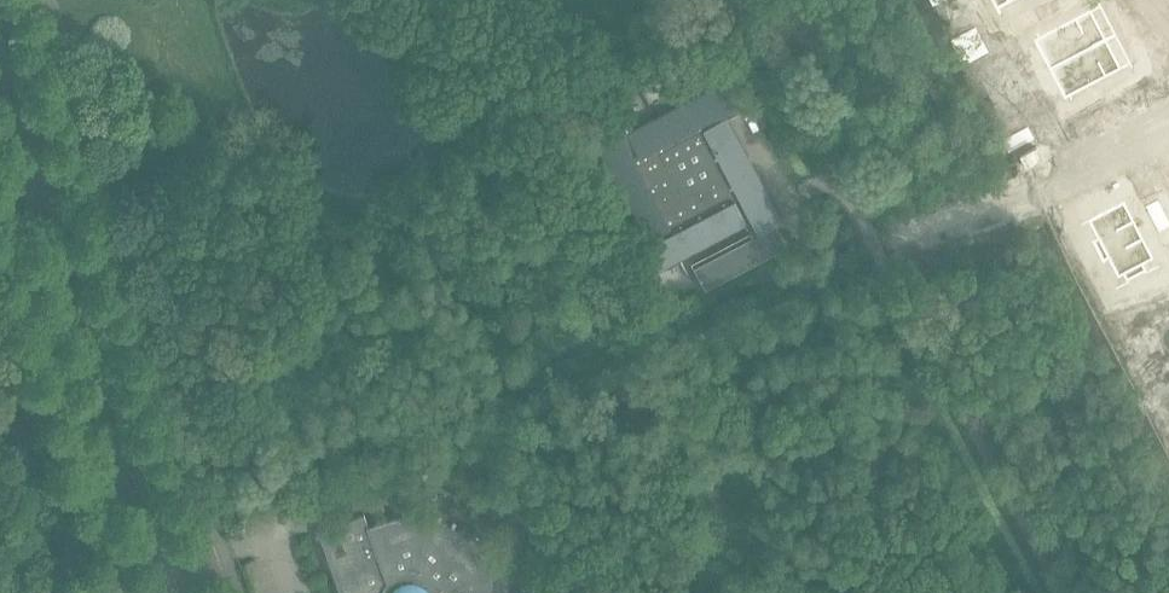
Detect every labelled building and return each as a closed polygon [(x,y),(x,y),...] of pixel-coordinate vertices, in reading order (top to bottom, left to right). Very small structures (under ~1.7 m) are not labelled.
[(1091,10),(1042,35),(1057,65),(1106,39),(1091,10)] [(977,25),(951,39),(958,52),(984,38),(977,25)] [(984,38),(958,52),(965,65),(990,51),(984,38)] [(1106,39),(1057,65),(1072,94),(1122,69),(1106,39)] [(704,289),(787,246),(776,224),(781,221),(781,220),(777,222),(723,120),(752,105),(738,79),(728,84),(726,81),(725,81),(727,84),(630,135),(615,106),(608,110),(608,108),(585,120),(586,122),(589,120),(644,225),(626,234),(650,279),(651,278),(649,274),(746,224),(753,236),(693,267),(704,289)] [(1029,125),(1003,139),(1010,151),(1036,138),(1029,125)] [(1036,147),(1021,155),(1027,167),(1042,158),(1036,147)] [(1145,206),(1158,231),(1168,226),(1168,220),(1158,199),(1145,206)] [(1124,202),(1088,220),(1098,238),(1092,241),(1103,262),(1107,260),(1108,259),(1118,278),(1122,276),(1126,283),(1148,271),(1145,264),(1154,259),(1124,202)] [(352,481),(356,493),(380,485),(376,472),(352,481)] [(381,486),(356,495),(361,507),(385,499),(381,486)] [(341,592),(499,592),(499,591),(498,584),(496,578),(492,579),(489,568),(486,563),(483,557),(479,552),(475,547),(473,545),(468,540),(461,534),(455,529),(452,528),(447,525),(442,522),(436,520),(430,519),(424,518),(418,517),(410,517),(402,517),(394,518),(386,520),(380,522),(369,526),(364,513),(318,530),(341,592)] [(9,551),(14,563),(33,556),(28,544),(9,551)]
